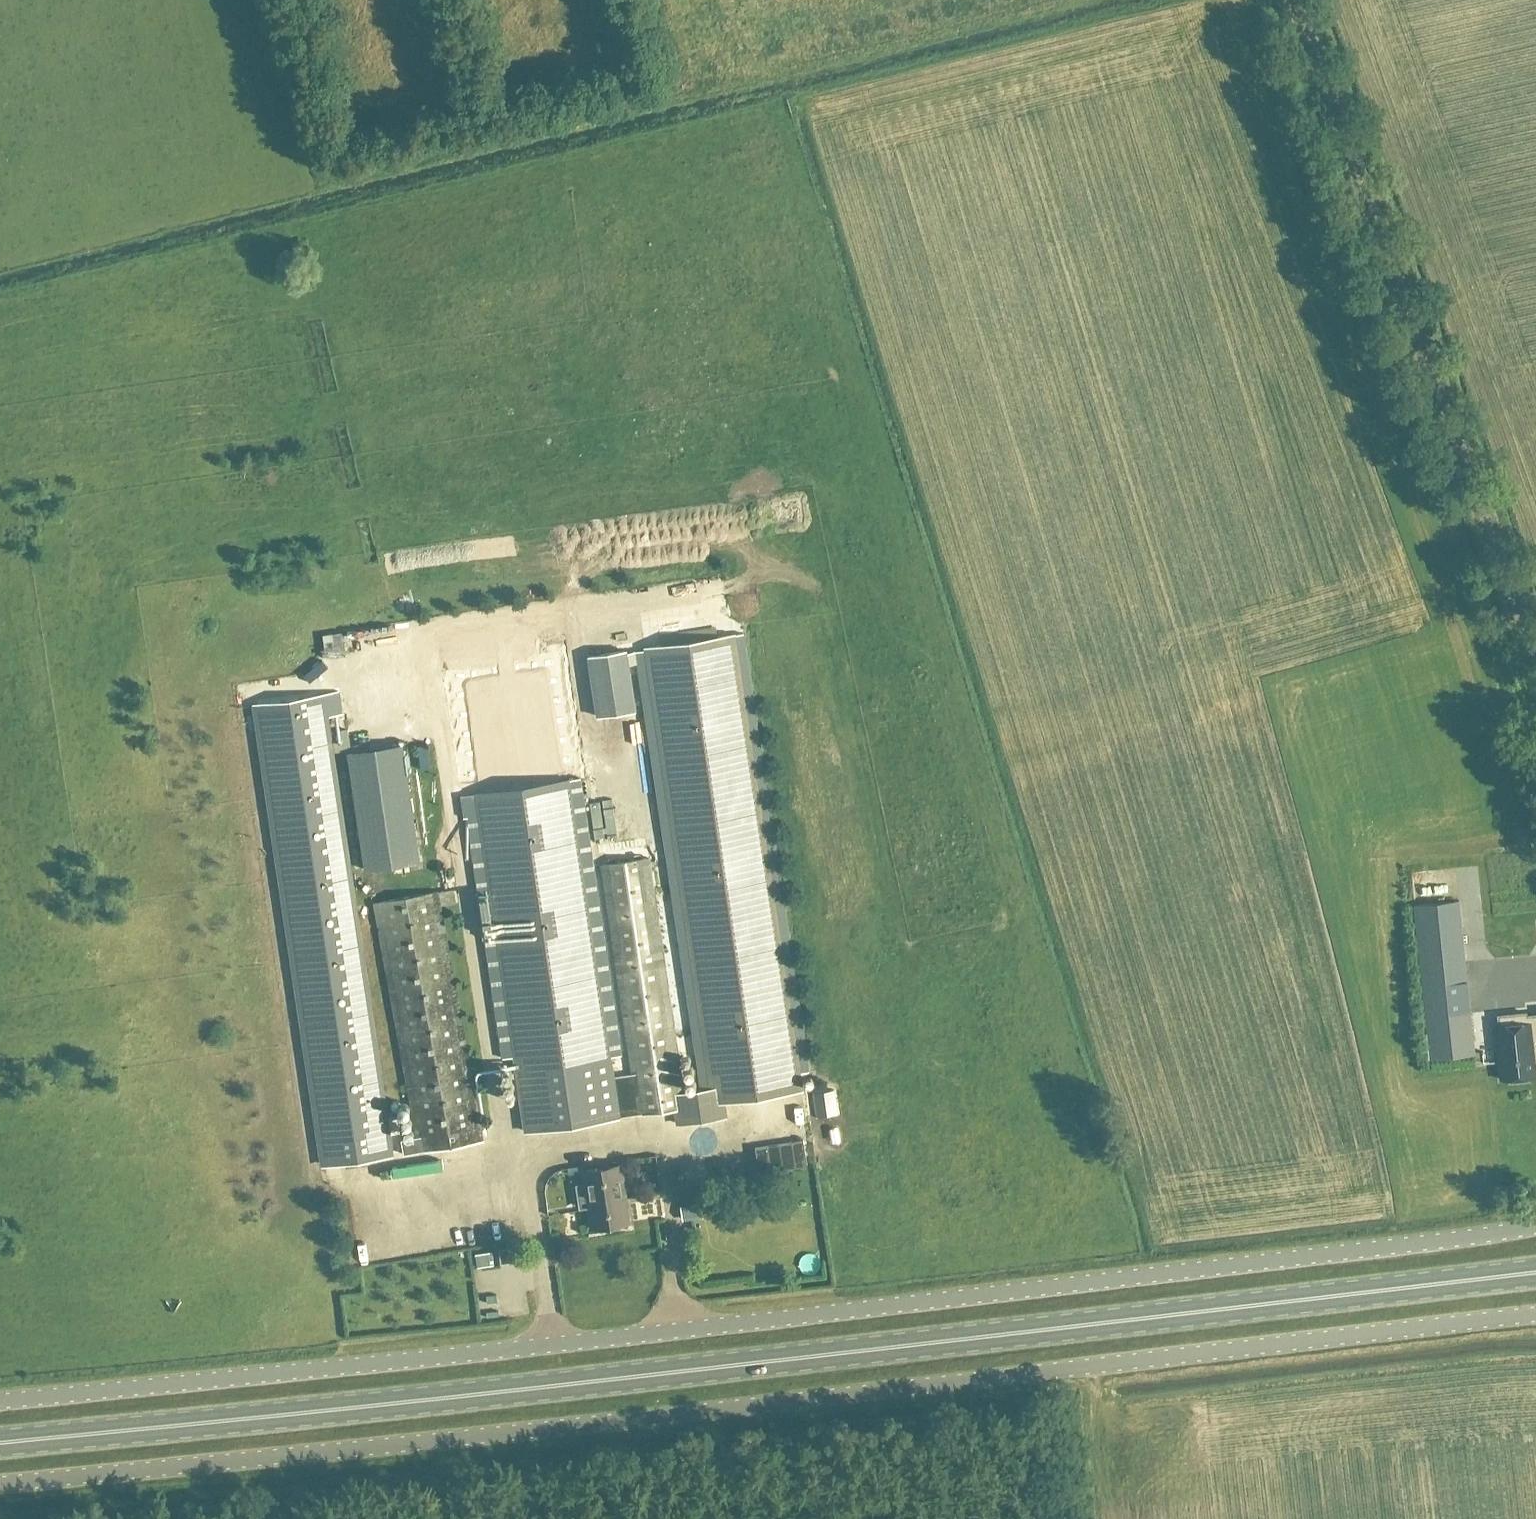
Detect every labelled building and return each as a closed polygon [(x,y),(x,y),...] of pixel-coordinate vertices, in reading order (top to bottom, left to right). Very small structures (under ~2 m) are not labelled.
[(646,655),(627,658),(626,651),(589,657),(598,716),(635,710),(628,665),(647,662),(711,1089),(683,1093),(649,860),(602,867),(632,1075),(638,1114),(638,1115),(676,1109),(678,1124),(726,1117),(723,1102),(802,1090),(734,635),(645,648),(646,655)] [(325,695),(256,705),(325,1165),(393,1155),(325,695)] [(523,715),(525,726),(549,724),(548,712),(523,715)] [(638,1114),(632,1075),(614,1078),(569,780),(475,794),(526,1131),(619,1118),(619,1117),(638,1114)] [(375,904),(416,1153),(483,1142),(441,893),(375,904)] [(1459,902),(1415,907),(1431,1059),(1475,1054),(1459,902)] [(1526,1016),(1526,1013),(1498,1016),(1499,1026),(1496,1026),(1501,1080),(1512,1079),(1512,1082),(1526,1080),(1526,1077),(1535,1076),(1535,1071),(1535,1066),(1535,1064),(1535,1015),(1526,1016)] [(621,1166),(583,1171),(592,1229),(629,1224),(621,1166)] [(756,1176),(732,1179),(734,1191),(758,1188),(756,1176)] [(701,1204),(680,1206),(682,1221),(703,1218),(701,1204)] [(478,1267),(495,1264),(492,1251),(476,1254),(478,1267)]
